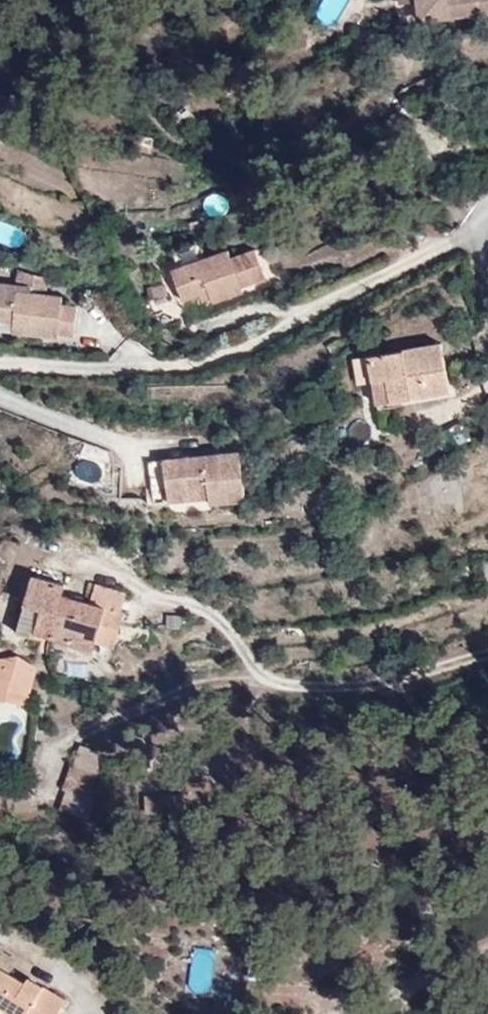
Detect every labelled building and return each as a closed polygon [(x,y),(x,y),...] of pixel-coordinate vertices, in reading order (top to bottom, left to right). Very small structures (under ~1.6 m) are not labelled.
[(436,50),(487,43),(487,10),(480,10),(466,12),(465,0),(429,0),(436,50)] [(478,0),(465,0),(466,12),(480,10),(478,0)] [(245,264),(242,254),(183,271),(192,303),(215,296),(220,311),(255,302),(253,292),(276,286),(267,257),(245,264)] [(36,323),(36,325),(68,332),(69,326),(83,327),(88,295),(73,292),(74,284),(57,282),(58,264),(30,260),(30,269),(28,285),(0,282),(0,303),(1,303),(38,311),(36,323)] [(30,269),(0,266),(0,282),(28,285),(30,269)] [(36,323),(38,311),(1,303),(0,310),(0,315),(36,323)] [(384,359),(387,386),(389,415),(414,412),(413,407),(461,400),(455,351),(384,359)] [(368,387),(387,386),(384,359),(366,361),(368,387)] [(205,489),(205,498),(206,503),(241,501),(240,453),(162,454),(164,492),(205,489)] [(150,499),(205,498),(205,489),(164,492),(162,454),(148,454),(150,499)] [(99,604),(112,608),(119,588),(87,578),(82,596),(57,588),(60,578),(25,567),(7,628),(22,633),(26,625),(86,644),(88,637),(99,604)] [(103,641),(112,608),(99,604),(88,637),(103,641)] [(13,696),(24,660),(7,648),(0,651),(0,693),(13,696)] [(63,761),(90,769),(87,755),(69,741),(63,761)] [(83,791),(90,769),(63,761),(56,783),(83,791)] [(77,809),(83,791),(56,783),(49,801),(77,809)] [(142,814),(159,816),(160,797),(143,796),(142,814)] [(61,973),(46,966),(43,973),(26,965),(0,951),(0,987),(14,993),(61,973)] [(43,973),(46,966),(30,957),(26,965),(43,973)] [(65,974),(61,973),(14,993),(27,998),(25,1004),(46,1013),(65,974)]
